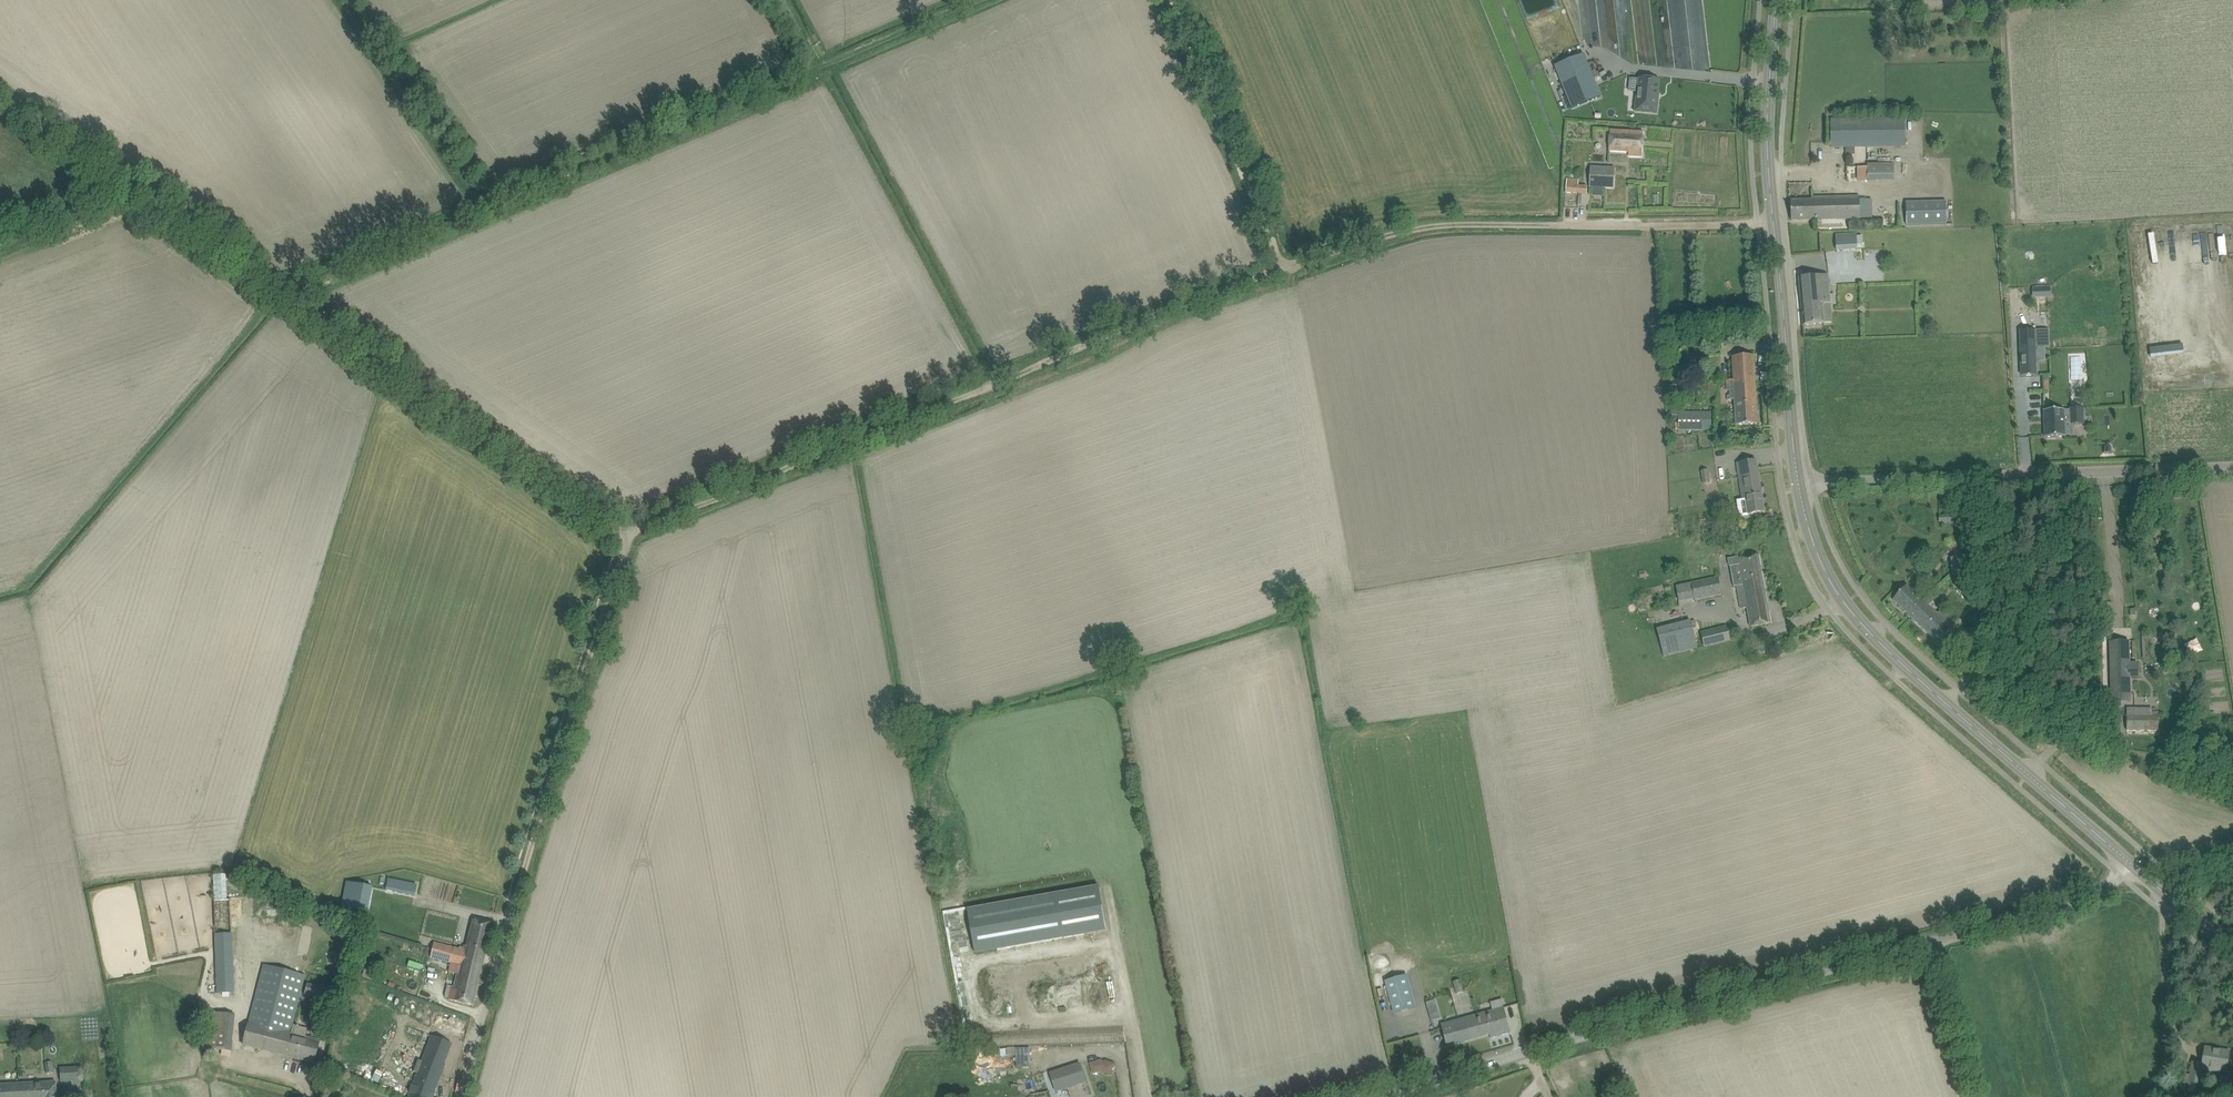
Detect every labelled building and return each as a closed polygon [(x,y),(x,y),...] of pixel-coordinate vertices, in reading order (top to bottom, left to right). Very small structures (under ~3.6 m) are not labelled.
[(1584,54),(1555,66),(1572,108),(1601,97),(1584,54)] [(1637,95),(1635,111),(1657,113),(1659,98),(1658,97),(1659,80),(1639,78),(1638,96),(1637,95)] [(1905,118),(1842,119),(1831,119),(1831,147),(1906,146),(1905,118)] [(1629,156),(1631,156),(1642,156),(1644,132),(1611,130),(1609,151),(1629,152),(1629,156)] [(1893,163),(1855,163),(1855,180),(1893,179),(1893,163)] [(1590,186),(1614,187),(1615,168),(1591,167),(1590,186)] [(1567,179),(1567,193),(1577,194),(1587,194),(1587,185),(1577,185),(1578,179),(1567,179)] [(1872,200),(1860,200),(1860,197),(1812,198),(1812,200),(1791,201),(1792,220),(1860,219),(1860,218),(1873,217),(1872,200)] [(1946,201),(1906,202),(1907,225),(1947,224),(1946,201)] [(1855,233),(1833,233),(1834,249),(1856,249),(1855,233)] [(1828,275),(1811,276),(1800,277),(1804,325),(1824,323),(1824,322),(1832,322),(1831,303),(1836,302),(1835,293),(1830,294),(1828,275)] [(2049,285),(2030,286),(2031,297),(2049,296),(2049,285)] [(2022,375),(2036,375),(2036,359),(2045,359),(2044,347),(2035,348),(2035,330),(2020,330),(2022,375)] [(1754,355),(1743,355),(1733,356),(1734,380),(1727,380),(1727,390),(1729,390),(1729,395),(1728,395),(1728,400),(1735,399),(1736,425),(1758,424),(1754,355)] [(1677,385),(1668,386),(1668,394),(1677,394),(1677,385)] [(2044,410),(2045,437),(2065,436),(2064,422),(2071,422),(2071,424),(2084,424),(2083,407),(2071,408),(2071,409),(2044,410)] [(1711,412),(1679,412),(1679,430),(1710,430),(1711,412)] [(1756,459),(1745,461),(1737,462),(1743,499),(1746,499),(1749,514),(1765,512),(1756,459)] [(1710,483),(1708,470),(1701,471),(1703,484),(1710,483)] [(1738,519),(1730,520),(1731,527),(1739,526),(1738,519)] [(1737,586),(1740,602),(1747,601),(1746,595),(1755,593),(1754,590),(1765,588),(1759,555),(1747,557),(1739,558),(1740,564),(1731,566),(1734,586),(1737,586)] [(1973,555),(1966,555),(1967,582),(1975,581),(1973,555)] [(1718,577),(1692,582),(1676,585),(1680,602),(1695,599),(1695,600),(1721,595),(1718,577)] [(1922,600),(1915,593),(1907,585),(1893,600),(1938,642),(1956,623),(1941,609),(1937,613),(1929,605),(1933,601),(1927,595),(1922,600)] [(1747,601),(1740,602),(1741,607),(1747,606),(1749,613),(1751,627),(1771,623),(1765,588),(1754,590),(1755,593),(1746,595),(1747,601)] [(1665,656),(1698,648),(1691,621),(1658,629),(1665,656)] [(1729,640),(1726,627),(1702,633),(1705,646),(1729,640)] [(2112,693),(2129,693),(2128,641),(2111,641),(2112,693)] [(2151,708),(2138,708),(2127,708),(2126,730),(2158,731),(2158,713),(2151,713),(2151,708)] [(224,873),(211,874),(212,899),(224,899),(224,873)] [(414,896),(416,884),(374,877),(372,888),(414,896)] [(340,908),(367,913),(372,887),(346,881),(340,908)] [(1099,886),(968,909),(976,953),(1107,930),(1099,886)] [(214,900),(218,993),(234,993),(231,899),(214,900)] [(434,942),(431,952),(483,965),(493,924),(482,921),(473,919),(466,946),(464,945),(464,948),(460,947),(460,948),(434,942)] [(483,965),(431,952),(430,957),(460,965),(455,987),(452,986),(448,999),(473,1005),(483,965)] [(317,1052),(319,1041),(305,1037),(307,1029),(294,1025),(292,1025),(305,976),(264,965),(246,1034),(243,1045),(314,1063),(317,1052)] [(365,969),(362,977),(378,983),(381,976),(370,972),(370,971),(365,969)] [(1405,974),(1385,980),(1386,985),(1394,1012),(1414,1006),(1407,979),(1405,974)] [(1452,981),(1456,993),(1465,990),(1461,978),(1452,981)] [(221,1006),(221,1013),(206,1011),(202,1048),(216,1049),(231,1051),(236,1014),(232,1014),(233,1007),(221,1006)] [(1511,1032),(1504,1007),(1442,1024),(1447,1046),(1490,1034),(1491,1038),(1511,1032)] [(1438,1010),(1429,1013),(1431,1020),(1440,1018),(1438,1010)] [(1051,1029),(1063,1029),(1063,1019),(1051,1019),(1051,1029)] [(451,1044),(432,1037),(422,1064),(417,1062),(415,1068),(420,1069),(409,1096),(432,1096),(451,1044)] [(1015,1066),(1029,1065),(1028,1046),(1000,1047),(1000,1054),(1015,1054),(1015,1066)] [(2185,1073),(2183,1081),(2189,1082),(2189,1083),(2188,1091),(2197,1092),(2198,1084),(2199,1085),(2200,1085),(2202,1068),(2216,1070),(2226,1072),(2230,1051),(2205,1047),(2203,1063),(2192,1061),(2190,1074),(2185,1073)] [(1111,1074),(1115,1065),(1105,1061),(1102,1071),(1111,1074)] [(44,1063),(46,1074),(53,1073),(52,1062),(44,1063)] [(1080,1063),(1050,1073),(1057,1091),(1086,1082),(1080,1063)] [(56,1082),(0,1085),(0,1096),(57,1096),(56,1082)]
